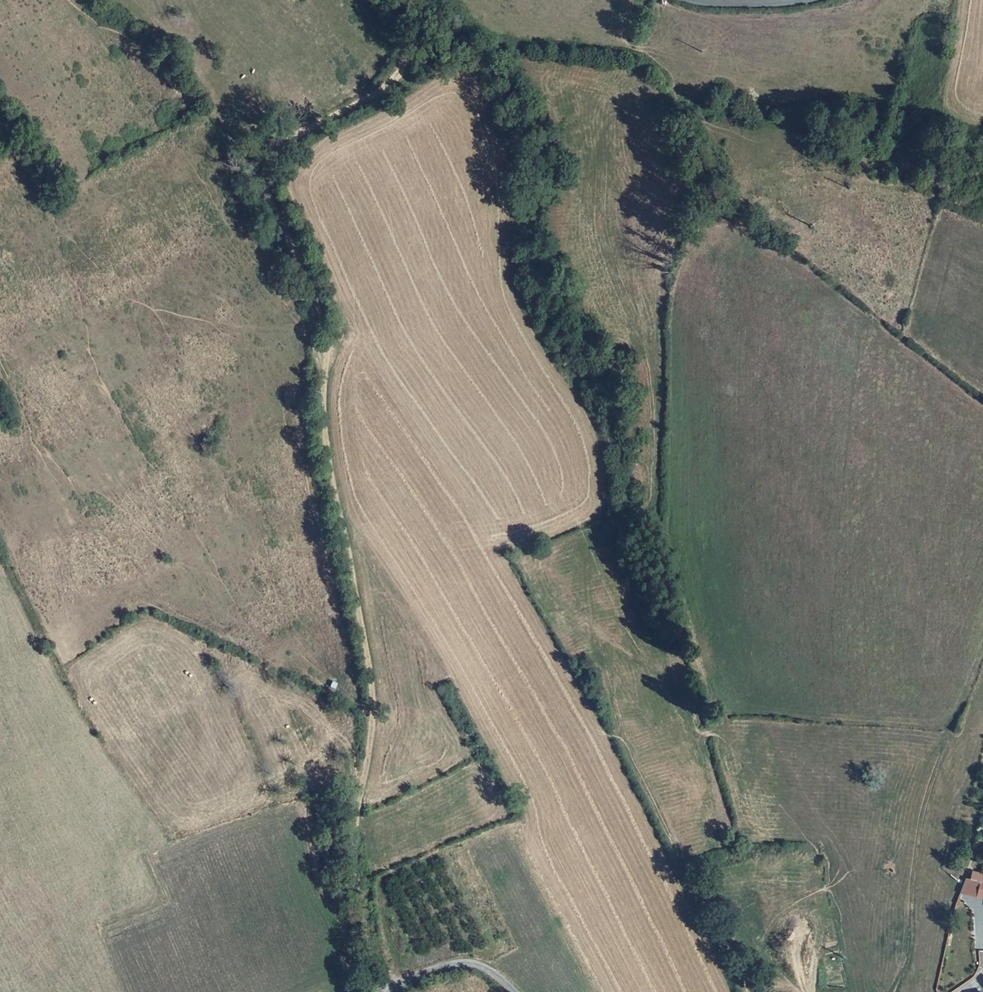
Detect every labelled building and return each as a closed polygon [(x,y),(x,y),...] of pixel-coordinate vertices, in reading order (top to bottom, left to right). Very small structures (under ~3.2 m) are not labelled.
[(982,872),(970,869),(969,876),(981,879),(982,872)]
